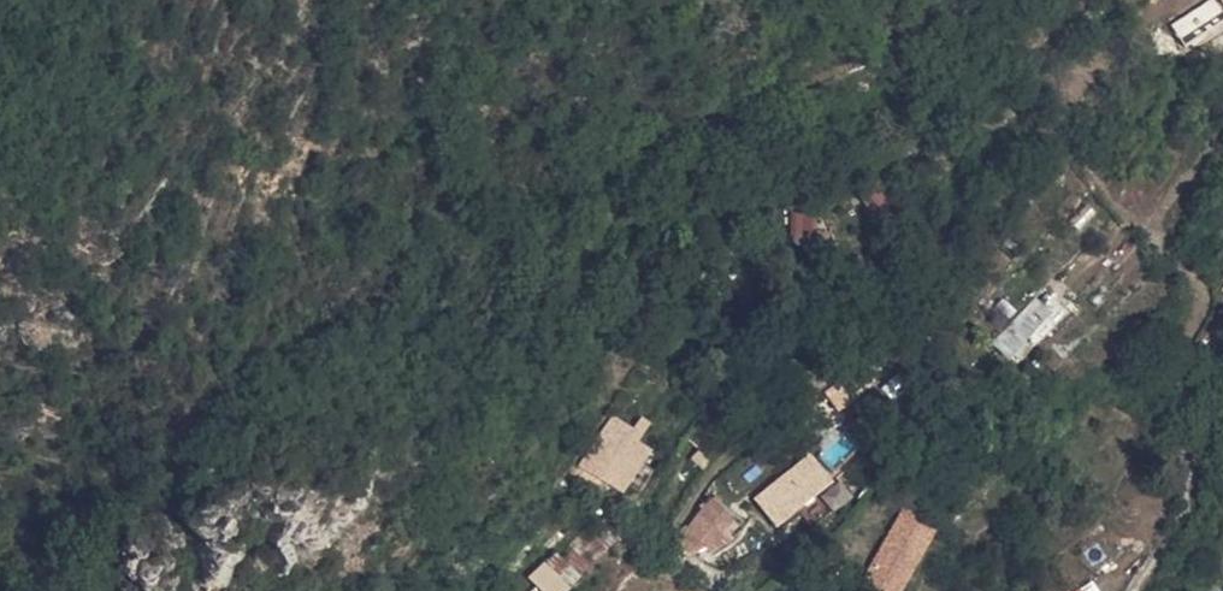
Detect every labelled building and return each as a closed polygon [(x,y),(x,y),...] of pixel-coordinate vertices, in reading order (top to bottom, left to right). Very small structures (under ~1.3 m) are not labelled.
[(1193,16),(1211,31),(1222,18),(1222,0),(1208,0),(1193,16)] [(790,214),(790,245),(822,245),(822,214),(790,214)] [(1222,297),(1218,289),(1211,309),(1221,323),(1222,322),(1222,297)] [(1031,349),(1041,356),(1076,319),(1047,292),(1012,328),(1019,335),(1002,353),(1015,365),(1031,349)] [(578,438),(589,447),(574,464),(588,474),(629,425),(606,404),(578,438)] [(761,498),(779,517),(807,490),(805,488),(817,476),(801,459),(761,498)] [(708,551),(728,531),(735,538),(749,523),(725,500),(690,536),(708,551)] [(728,531),(708,551),(722,564),(741,544),(735,538),(728,531)] [(566,548),(558,541),(506,590),(521,590),(566,548)] [(852,590),(876,590),(898,560),(882,547),(851,590),(852,590)] [(577,560),(566,548),(521,590),(545,590),(577,560)]
